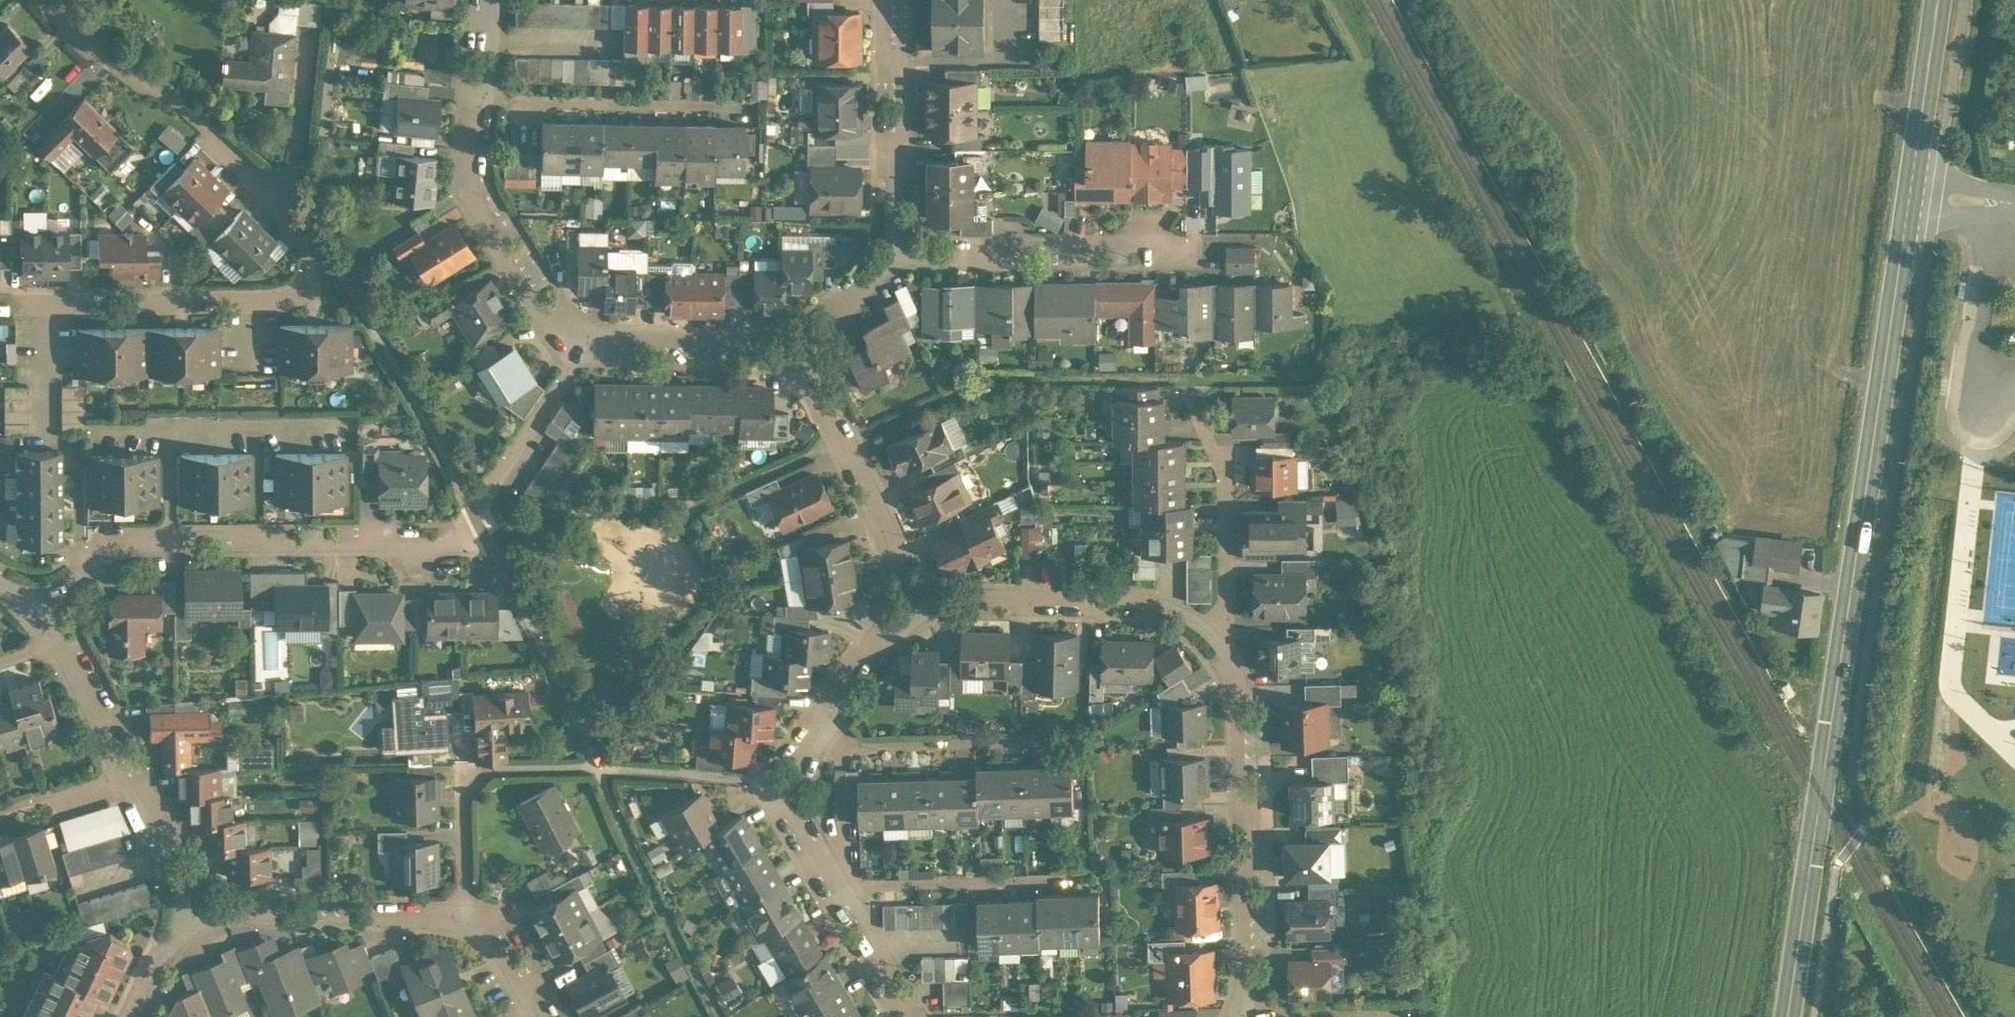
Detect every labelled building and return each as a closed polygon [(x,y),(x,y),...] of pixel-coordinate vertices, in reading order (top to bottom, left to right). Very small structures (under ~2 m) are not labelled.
[(270,20),(269,30),(253,29),(250,59),(227,57),(227,53),(222,53),(221,63),(223,63),(221,83),(265,87),(290,89),(295,33),(296,23),(295,23),(297,0),(279,0),(278,11),(270,20)] [(304,0),(297,0),(295,23),(296,23),(320,25),(322,2),(304,0)] [(527,1),(516,0),(515,24),(527,25),(527,1)] [(807,13),(815,13),(815,11),(832,11),(832,0),(807,0),(807,13)] [(936,47),(984,48),(984,0),(936,0),(936,47)] [(1040,39),(1064,39),(1064,0),(1040,0),(1040,39)] [(539,1),(527,1),(527,25),(539,25),(539,1)] [(551,1),(539,1),(539,25),(551,25),(551,1)] [(563,1),(551,1),(551,25),(563,25),(563,1)] [(575,2),(563,1),(563,25),(575,25),(575,2)] [(587,2),(575,2),(575,25),(587,26),(587,2)] [(599,2),(587,2),(587,26),(599,26),(599,2)] [(611,2),(599,2),(599,26),(611,26),(611,2)] [(624,2),(611,2),(611,26),(624,26),(624,2)] [(647,3),(625,2),(624,2),(624,26),(623,46),(647,47),(648,2),(647,2),(647,3)] [(670,3),(648,3),(648,2),(647,47),(670,47),(670,3)] [(693,3),(671,3),(670,3),(670,47),(693,47),(693,3)] [(716,4),(694,3),(693,3),(693,47),(716,48),(716,3),(716,4)] [(740,4),(739,4),(717,4),(717,3),(716,3),(716,48),(753,48),(754,4),(740,4)] [(452,6),(431,4),(430,16),(452,18),(453,6),(452,6)] [(858,11),(832,11),(815,11),(815,13),(815,31),(816,31),(816,59),(857,59),(857,40),(858,40),(858,11)] [(8,22),(0,30),(0,71),(4,74),(31,46),(8,22)] [(647,47),(623,46),(623,58),(623,65),(638,65),(638,62),(646,62),(647,47)] [(670,47),(647,47),(646,62),(669,63),(670,47)] [(18,69),(30,81),(48,62),(37,51),(18,69)] [(527,57),(515,57),(514,80),(526,81),(527,57)] [(539,57),(527,57),(526,81),(538,81),(539,57)] [(551,57),(539,57),(538,81),(550,81),(551,57)] [(563,57),(551,57),(550,81),(562,81),(563,57)] [(575,57),(563,57),(562,81),(574,81),(575,58),(575,57)] [(587,58),(575,58),(574,81),(574,82),(586,82),(587,58)] [(599,58),(587,58),(586,82),(598,82),(599,58)] [(611,58),(599,58),(598,82),(610,82),(611,58)] [(623,58),(611,58),(610,82),(623,82),(623,65),(623,58)] [(982,67),(946,67),(946,81),(976,81),(976,82),(983,82),(982,67)] [(423,73),(394,70),(393,81),(422,83),(423,73)] [(393,81),(388,80),(387,95),(399,97),(399,95),(426,98),(428,84),(422,83),(393,81)] [(946,81),(928,81),(928,107),(976,107),(976,82),(976,81),(946,81)] [(857,82),(816,83),(816,109),(815,109),(815,129),(815,130),(835,130),(858,130),(858,101),(857,101),(857,82)] [(802,110),(815,109),(816,109),(816,83),(802,83),(802,110)] [(290,89),(265,87),(264,101),(289,103),(290,89)] [(395,129),(399,97),(387,95),(385,95),(381,128),(395,129)] [(426,98),(399,95),(399,97),(395,129),(435,133),(438,99),(426,98)] [(118,131),(84,97),(60,121),(37,145),(50,158),(67,140),(73,134),(94,155),(94,154),(110,170),(133,146),(118,131)] [(976,107),(928,107),(928,133),(956,133),(976,133),(976,132),(976,107)] [(562,121),(541,121),(541,152),(541,166),(561,167),(562,121)] [(582,122),(562,121),(561,167),(581,167),(582,122)] [(602,122),(582,122),(581,167),(602,167),(602,158),(602,122)] [(628,123),(602,122),(602,158),(628,158),(628,123)] [(159,133),(177,148),(185,138),(167,123),(159,133)] [(655,123),(628,123),(628,158),(654,159),(655,123)] [(685,123),(655,123),(654,159),(654,177),(654,179),(655,179),(655,176),(684,177),(685,123)] [(715,124),(685,123),(684,177),(714,177),(714,168),(715,124)] [(744,124),(715,124),(714,168),(744,168),(744,152),(754,152),(754,131),(744,131),(744,124)] [(835,130),(815,130),(815,129),(807,129),(807,142),(835,142),(835,130)] [(976,133),(956,133),(956,147),(982,147),(982,132),(976,132),(976,133)] [(413,143),(379,139),(378,151),(395,153),(412,155),(413,143)] [(67,140),(50,158),(61,169),(79,151),(67,140)] [(1131,140),(1088,140),(1088,165),(1088,197),(1089,197),(1131,197),(1131,144),(1131,140)] [(1158,141),(1144,141),(1144,144),(1131,144),(1131,197),(1137,197),(1162,197),(1171,197),(1171,174),(1171,149),(1170,149),(1158,149),(1158,141)] [(835,142),(807,142),(807,167),(811,167),(811,166),(835,167),(835,142)] [(982,147),(956,147),(956,159),(973,159),(973,164),(987,164),(987,147),(982,147)] [(1187,148),(1170,148),(1170,149),(1171,149),(1171,174),(1187,174),(1187,148)] [(517,151),(504,151),(504,176),(516,176),(517,151)] [(529,152),(517,151),(516,176),(528,177),(529,152)] [(541,152),(529,152),(528,177),(541,177),(541,166),(541,152)] [(412,155),(395,153),(392,188),(385,187),(384,198),(432,203),(437,157),(412,155)] [(183,169),(163,190),(164,190),(179,206),(211,174),(194,158),(183,169)] [(602,158),(602,167),(602,176),(627,176),(628,158),(602,158)] [(628,158),(627,176),(654,177),(654,159),(628,158)] [(956,159),(931,159),(931,189),(973,189),(973,164),(973,159),(956,159)] [(175,161),(150,186),(159,195),(164,190),(163,190),(183,169),(175,161)] [(1088,197),(1088,165),(1076,165),(1076,198),(1076,200),(1089,200),(1089,197),(1088,197)] [(835,167),(811,166),(811,167),(810,207),(859,208),(859,167),(835,167)] [(561,167),(561,187),(581,187),(581,167),(561,167)] [(581,167),(581,187),(601,187),(602,176),(602,167),(581,167)] [(211,174),(179,206),(195,221),(196,222),(217,200),(227,190),(211,174)] [(516,176),(504,176),(504,188),(541,189),(541,177),(528,177),(516,176)] [(973,189),(931,189),(931,218),(961,218),(973,218),(973,217),(987,217),(987,203),(973,203),(973,189)] [(1076,198),(1066,198),(1066,213),(1076,213),(1076,200),(1076,198)] [(217,200),(196,222),(195,221),(190,226),(200,235),(226,209),(217,200)] [(807,214),(807,202),(774,200),(773,213),(807,214)] [(1040,205),(1036,221),(1061,227),(1065,211),(1040,205)] [(179,206),(169,216),(185,232),(190,226),(195,221),(179,206)] [(431,207),(411,220),(417,230),(418,230),(437,217),(431,207)] [(200,235),(197,238),(206,247),(212,241),(211,240),(234,217),(226,209),(200,235)] [(234,217),(211,240),(212,241),(228,257),(258,225),(242,209),(234,217)] [(10,231),(10,218),(10,217),(0,217),(0,231),(10,231)] [(629,232),(641,232),(640,217),(629,217),(629,232)] [(987,217),(973,217),(973,218),(961,218),(961,233),(993,233),(993,217),(987,217)] [(10,231),(10,255),(23,255),(22,230),(23,230),(23,218),(10,218),(10,231)] [(425,241),(411,251),(411,252),(429,280),(472,253),(454,224),(425,241)] [(258,225),(228,257),(244,273),(268,249),(275,241),(258,225)] [(23,230),(22,230),(23,255),(23,274),(46,274),(45,230),(23,230)] [(69,266),(68,230),(45,230),(46,274),(69,274),(69,266)] [(81,230),(68,230),(69,266),(81,266),(81,230)] [(417,230),(392,245),(400,258),(411,252),(411,251),(425,241),(418,230),(417,230)] [(0,231),(0,267),(10,266),(10,255),(10,231),(0,231)] [(810,232),(782,232),(782,249),(810,249),(810,240),(810,232)] [(145,233),(99,234),(99,257),(113,256),(113,254),(145,253),(145,250),(145,233)] [(607,235),(579,234),(579,246),(607,246),(607,235)] [(823,240),(810,240),(810,249),(811,249),(810,276),(822,277),(823,264),(823,240)] [(834,240),(823,240),(823,264),(834,264),(834,240)] [(579,246),(567,246),(567,270),(579,270),(579,246)] [(607,246),(579,246),(579,270),(578,288),(605,288),(606,268),(607,254),(607,246)] [(1256,246),(1228,246),(1228,270),(1256,270),(1256,246)] [(268,249),(244,273),(248,276),(258,276),(276,257),(268,249)] [(810,249),(782,249),(781,270),(782,270),(782,289),(810,289),(810,276),(811,249),(810,249)] [(145,250),(145,253),(113,254),(113,256),(113,274),(160,273),(160,250),(145,250)] [(646,255),(607,254),(606,268),(635,268),(646,269),(646,268),(646,263),(646,255)] [(671,263),(671,272),(667,272),(666,272),(665,304),(665,312),(693,312),(694,273),(694,264),(691,261),(674,260),(671,263)] [(646,263),(646,268),(667,268),(667,272),(671,272),(671,263),(646,263)] [(635,268),(606,268),(605,288),(605,308),(633,308),(634,304),(635,268)] [(646,269),(635,268),(634,304),(646,305),(646,304),(646,269)] [(667,268),(646,268),(646,269),(646,304),(665,304),(666,272),(667,272),(667,268)] [(754,270),(738,269),(738,273),(737,305),(753,306),(754,270)] [(781,270),(754,270),(753,306),(753,309),(782,310),(782,289),(782,270),(781,270)] [(722,273),(694,273),(693,312),(721,313),(722,305),(722,273)] [(738,273),(722,273),(722,305),(737,305),(738,273)] [(1143,297),(1156,297),(1155,277),(1142,277),(1142,283),(1143,283),(1143,297)] [(455,300),(450,303),(454,310),(474,341),(497,326),(492,318),(507,308),(489,279),(455,300)] [(975,283),(947,283),(947,287),(926,287),(926,335),(937,335),(937,336),(940,336),(940,335),(957,335),(957,323),(976,323),(975,283)] [(992,283),(976,283),(976,323),(976,328),(992,328),(992,283)] [(1036,283),(992,283),(992,328),(1012,328),(1012,334),(1016,335),(1036,335),(1036,331),(1036,283)] [(1081,284),(1062,284),(1062,283),(1036,283),(1036,331),(1060,331),(1062,331),(1062,326),(1071,326),(1071,328),(1073,328),(1073,338),(1095,338),(1095,311),(1096,311),(1096,307),(1081,307),(1081,284)] [(1094,284),(1081,284),(1081,307),(1096,307),(1096,283),(1094,283),(1094,284)] [(1142,283),(1096,283),(1096,307),(1096,311),(1132,311),(1132,338),(1156,338),(1156,325),(1156,297),(1143,297),(1143,283),(1142,283)] [(1216,283),(1184,283),(1184,296),(1171,296),(1171,325),(1192,324),(1192,333),(1216,333),(1216,283)] [(1256,283),(1216,283),(1216,333),(1256,334),(1256,325),(1256,283)] [(1292,283),(1256,283),(1256,325),(1292,325),(1292,313),(1292,283)] [(900,298),(909,319),(922,313),(910,288),(898,293),(900,298)] [(449,290),(422,307),(433,323),(454,310),(450,303),(455,300),(449,290)] [(1171,296),(1156,297),(1156,325),(1171,325),(1171,296)] [(909,319),(900,298),(887,304),(893,316),(895,315),(900,327),(911,322),(909,319)] [(424,329),(433,323),(422,307),(414,312),(424,329)] [(1303,313),(1292,313),(1292,325),(1303,325),(1303,313)] [(893,316),(864,329),(871,344),(848,355),(863,388),(888,377),(881,362),(910,349),(908,344),(900,327),(895,315),(893,316)] [(908,344),(919,339),(911,322),(900,327),(908,344)] [(957,335),(975,335),(976,328),(976,323),(957,323),(957,335)] [(350,324),(280,325),(281,371),(351,370),(350,324)] [(1060,331),(1060,338),(1073,338),(1073,328),(1071,328),(1071,326),(1062,326),(1062,331),(1060,331)] [(148,327),(78,328),(79,374),(149,374),(148,327)] [(218,327),(148,327),(149,374),(219,373),(218,327)] [(975,335),(976,350),(1016,350),(1016,335),(1012,334),(1012,328),(992,328),(976,328),(975,335)] [(493,343),(472,356),(479,366),(499,353),(493,343)] [(499,353),(479,366),(486,377),(480,380),(488,392),(493,389),(500,400),(534,379),(534,378),(527,368),(529,366),(521,355),(519,356),(513,345),(499,353)] [(534,379),(500,400),(523,416),(544,387),(534,378),(534,379)] [(28,385),(4,385),(4,397),(28,397),(28,385)] [(85,385),(61,385),(61,397),(85,397),(85,385)] [(628,385),(594,385),(594,403),(588,408),(594,414),(593,432),(627,432),(628,385)] [(660,386),(628,385),(627,432),(659,432),(660,432),(660,386)] [(689,386),(660,386),(660,432),(688,432),(688,425),(689,386)] [(739,387),(689,386),(688,425),(712,425),(738,425),(739,387)] [(1156,386),(1122,386),(1122,397),(1156,397),(1156,386)] [(771,388),(739,387),(738,425),(738,431),(769,432),(770,432),(770,411),(771,388)] [(28,409),(28,397),(4,397),(4,409),(28,409)] [(85,397),(61,397),(62,409),(85,409),(85,397)] [(1122,397),(1118,397),(1118,419),(1162,419),(1162,418),(1162,410),(1164,408),(1164,397),(1156,397),(1122,397)] [(1273,401),(1273,397),(1235,398),(1235,432),(1263,432),(1273,432),(1273,430),(1273,414),(1277,412),(1277,402),(1273,401)] [(580,400),(564,400),(550,419),(564,429),(569,422),(579,422),(580,400)] [(28,421),(28,409),(4,409),(5,421),(28,421)] [(85,409),(62,409),(62,421),(85,421),(85,409)] [(788,411),(770,411),(770,432),(769,432),(769,437),(778,437),(788,437),(788,411)] [(943,420),(955,446),(962,443),(967,440),(955,414),(943,420)] [(543,426),(560,438),(565,430),(564,429),(550,419),(548,418),(543,426)] [(1162,419),(1118,419),(1118,441),(1121,441),(1138,441),(1138,440),(1162,440),(1162,439),(1162,431),(1164,429),(1164,418),(1162,418),(1162,419)] [(943,420),(888,445),(900,472),(930,458),(955,447),(955,446),(943,420)] [(29,433),(28,421),(5,421),(5,433),(29,433)] [(85,421),(62,421),(62,433),(86,433),(85,421)] [(712,425),(688,425),(688,432),(688,446),(712,446),(712,425)] [(1291,430),(1273,430),(1273,432),(1263,432),(1263,445),(1285,445),(1291,445),(1291,430)] [(769,432),(738,431),(737,451),(778,452),(778,437),(769,437),(769,432)] [(627,432),(627,452),(659,453),(659,432),(627,432)] [(688,432),(660,432),(659,432),(659,453),(687,453),(688,446),(688,432)] [(45,435),(13,435),(14,451),(16,451),(46,451),(45,435)] [(560,438),(553,447),(576,463),(582,454),(560,438)] [(1162,440),(1138,440),(1138,441),(1138,461),(1182,461),(1182,460),(1182,452),(1184,451),(1184,439),(1162,439),(1162,440)] [(1121,441),(1122,461),(1138,461),(1138,441),(1121,441)] [(955,447),(930,458),(935,469),(955,460),(968,454),(962,443),(955,446),(955,447)] [(1263,445),(1258,445),(1258,457),(1285,457),(1285,445),(1263,445)] [(1293,457),(1293,445),(1291,445),(1285,445),(1285,457),(1293,457)] [(377,456),(377,446),(358,446),(358,482),(382,481),(382,456),(377,456)] [(576,463),(553,447),(546,457),(569,473),(576,463)] [(46,451),(16,451),(16,474),(62,473),(62,450),(46,451)] [(251,453),(181,454),(182,502),(251,502),(251,453)] [(345,453),(275,453),(276,502),(345,501),(345,453)] [(157,454),(87,454),(87,503),(158,502),(157,454)] [(423,456),(382,456),(382,481),(382,500),(422,500),(423,456)] [(569,473),(546,457),(537,471),(560,486),(569,473)] [(1258,457),(1255,457),(1255,485),(1293,485),(1293,457),(1285,457),(1258,457)] [(935,469),(923,475),(928,486),(954,474),(954,475),(957,473),(961,472),(955,460),(935,469)] [(1182,461),(1138,461),(1138,482),(1182,482),(1182,481),(1182,473),(1184,471),(1184,460),(1182,460),(1182,461)] [(560,486),(537,471),(520,495),(553,496),(560,486)] [(6,497),(16,497),(16,474),(6,473),(6,497)] [(62,473),(16,474),(16,497),(62,496),(62,473)] [(781,489),(767,495),(768,497),(776,514),(782,527),(830,505),(815,473),(781,489)] [(928,486),(911,494),(923,521),(969,500),(957,473),(954,475),(954,474),(928,486)] [(775,477),(745,490),(752,505),(752,504),(768,497),(767,495),(781,489),(775,477)] [(1182,482),(1138,482),(1138,504),(1146,504),(1146,503),(1182,503),(1182,502),(1182,494),(1184,492),(1184,481),(1182,481),(1182,482)] [(1339,522),(1359,521),(1357,481),(1337,483),(1339,522)] [(62,496),(16,497),(17,520),(62,519),(62,496)] [(768,497),(752,504),(760,521),(776,514),(768,497)] [(1305,497),(1282,497),(1282,509),(1282,510),(1305,510),(1305,497)] [(994,501),(961,516),(966,527),(968,530),(993,518),(994,519),(1001,516),(994,501)] [(1182,503),(1146,503),(1146,504),(1146,524),(1190,524),(1190,523),(1190,515),(1192,513),(1192,502),(1182,502),(1182,503)] [(1282,509),(1247,509),(1247,534),(1245,534),(1245,541),(1274,541),(1274,545),(1301,545),(1314,545),(1314,526),(1305,526),(1305,510),(1282,510),(1282,509)] [(993,518),(968,530),(966,527),(934,542),(941,558),(961,569),(968,564),(969,566),(989,557),(988,555),(1006,546),(994,519),(993,518)] [(62,519),(17,520),(17,543),(62,542),(62,519)] [(1190,524),(1146,524),(1146,552),(1157,552),(1187,552),(1190,552),(1191,536),(1192,534),(1192,523),(1190,523),(1190,524)] [(1023,559),(1036,558),(1035,525),(1021,525),(1023,559)] [(1801,543),(1726,532),(1724,533),(1714,541),(1732,573),(1768,577),(1770,562),(1797,566),(1801,543)] [(803,533),(776,545),(780,555),(800,550),(799,548),(805,546),(803,533)] [(805,546),(799,548),(800,550),(804,575),(851,567),(846,540),(805,546)] [(1274,545),(1274,541),(1245,541),(1245,557),(1274,557),(1274,545)] [(1157,564),(1157,552),(1146,552),(1134,552),(1134,564),(1157,564)] [(1190,552),(1187,552),(1187,564),(1211,564),(1211,552),(1190,552)] [(1318,557),(1282,557),(1283,574),(1304,574),(1304,576),(1318,576),(1318,557)] [(1157,576),(1157,564),(1134,564),(1134,576),(1157,576)] [(1211,564),(1187,564),(1187,576),(1211,576),(1211,564)] [(851,567),(804,575),(808,602),(808,603),(814,602),(856,595),(851,567)] [(306,569),(262,570),(262,606),(281,606),(281,624),(321,623),(324,623),(323,579),(306,579),(306,569)] [(238,570),(186,570),(186,606),(186,614),(210,614),(210,612),(239,612),(238,570)] [(251,606),(262,606),(262,570),(250,570),(251,606)] [(1283,574),(1257,574),(1257,595),(1259,595),(1259,613),(1304,613),(1304,576),(1304,574),(1283,574)] [(786,578),(791,603),(808,602),(804,575),(786,578)] [(1211,576),(1187,576),(1187,588),(1211,588),(1211,576)] [(174,579),(151,579),(151,594),(158,594),(159,610),(174,610),(174,606),(174,579)] [(338,579),(323,579),(324,623),(321,623),(321,635),(339,635),(338,587),(338,579)] [(1820,592),(1766,584),(1763,605),(1784,608),(1782,622),(1815,627),(1820,592)] [(356,593),(356,587),(338,587),(339,623),(355,623),(355,593),(356,593)] [(1211,588),(1187,588),(1187,600),(1211,600),(1211,588)] [(463,633),(462,592),(428,593),(428,596),(428,626),(429,633),(463,633)] [(494,592),(462,592),(463,633),(494,633),(495,633),(494,606),(494,592)] [(356,593),(355,593),(355,623),(355,634),(375,634),(375,636),(401,635),(401,626),(401,596),(400,593),(356,593)] [(151,594),(124,594),(124,603),(111,603),(111,651),(141,651),(141,624),(159,624),(159,610),(158,594),(151,594)] [(414,596),(401,596),(401,626),(415,626),(414,596)] [(428,596),(414,596),(415,626),(428,626),(428,596)] [(791,603),(784,603),(785,614),(809,616),(817,617),(814,602),(808,603),(808,602),(791,603)] [(186,606),(174,606),(174,610),(175,646),(191,646),(190,615),(186,615),(186,614),(186,606)] [(509,606),(494,606),(495,633),(494,633),(494,636),(522,636),(509,606)] [(809,616),(785,614),(773,613),(771,631),(784,632),(784,626),(808,628),(809,616)] [(1299,637),(1299,638),(1316,638),(1315,625),(1288,625),(1287,637),(1299,637)] [(1315,625),(1316,638),(1327,638),(1327,625),(1315,625)] [(808,628),(784,626),(784,632),(782,654),(809,656),(826,657),(828,629),(808,628)] [(771,631),(767,631),(765,652),(782,654),(784,632),(771,631)] [(1010,632),(964,631),(963,660),(963,673),(964,673),(983,674),(1008,674),(1009,674),(1009,659),(1010,632)] [(1078,634),(1036,632),(1035,659),(1034,688),(1036,688),(1076,689),(1078,634)] [(1287,637),(1259,637),(1259,669),(1299,669),(1299,638),(1299,637),(1287,637)] [(1299,638),(1299,669),(1316,670),(1316,638),(1299,638)] [(1091,639),(1091,662),(1103,662),(1103,639),(1091,639)] [(1155,640),(1103,639),(1103,662),(1102,677),(1104,677),(1153,678),(1155,640)] [(939,651),(915,651),(915,675),(902,675),(899,675),(898,704),(915,705),(916,699),(938,699),(938,695),(939,659),(939,651)] [(902,651),(902,675),(915,675),(915,651),(902,651)] [(765,652),(753,652),(751,673),(763,674),(765,652)] [(782,654),(765,652),(763,674),(763,680),(787,682),(807,684),(809,656),(782,654)] [(951,660),(939,659),(938,695),(950,696),(950,690),(951,660)] [(1023,659),(1009,659),(1009,674),(1008,674),(1008,691),(1022,691),(1023,659)] [(1035,659),(1023,659),(1022,691),(1022,695),(1035,696),(1036,688),(1034,688),(1035,659)] [(963,660),(951,660),(950,690),(963,690),(964,673),(963,673),(963,660)] [(1104,698),(1104,677),(1102,677),(1103,662),(1091,662),(1090,697),(1104,698)] [(787,682),(763,680),(763,674),(751,673),(750,692),(756,692),(783,694),(786,694),(787,682)] [(964,673),(963,690),(983,690),(983,674),(964,673)] [(1795,674),(1793,674),(1789,675),(1789,678),(1791,681),(1793,682),(1796,680),(1797,678),(1795,674)] [(457,676),(420,679),(423,713),(460,710),(457,676)] [(1182,676),(1157,691),(1164,703),(1181,702),(1184,696),(1184,694),(1191,690),(1182,676)] [(38,678),(8,687),(10,696),(12,702),(23,741),(58,730),(53,711),(55,710),(49,691),(43,693),(38,678)] [(399,715),(423,713),(420,679),(397,681),(399,715)] [(1341,681),(1305,682),(1306,702),(1327,701),(1327,703),(1342,702),(1341,691),(1357,691),(1357,681),(1341,682),(1341,681)] [(0,689),(0,743),(6,741),(7,746),(23,741),(12,702),(10,696),(3,698),(0,689)] [(526,690),(474,694),(477,759),(506,757),(504,726),(528,725),(526,690)] [(783,694),(756,692),(755,705),(773,706),(773,707),(782,708),(783,694)] [(1195,702),(1192,696),(1184,696),(1181,702),(1164,703),(1165,733),(1179,732),(1203,732),(1205,732),(1204,702),(1195,702)] [(174,700),(146,702),(147,715),(152,715),(175,714),(175,712),(174,700)] [(710,728),(726,729),(728,703),(712,701),(710,728)] [(1306,702),(1283,703),(1284,743),(1328,741),(1327,703),(1327,701),(1306,702)] [(304,703),(292,703),(292,717),(305,717),(304,703)] [(755,705),(728,703),(726,729),(755,732),(771,733),(773,707),(773,706),(755,705)] [(175,714),(152,715),(152,736),(164,736),(165,769),(178,769),(186,768),(186,763),(185,763),(184,732),(206,732),(206,736),(222,735),(222,731),(221,731),(220,721),(208,721),(207,712),(175,712),(175,714)] [(696,753),(708,754),(710,728),(691,727),(689,752),(696,753)] [(755,732),(726,729),(710,728),(708,754),(708,755),(724,756),(753,758),(755,732)] [(1203,732),(1179,732),(1179,744),(1203,744),(1203,732)] [(1179,744),(1167,745),(1168,757),(1204,756),(1203,744),(1179,744)] [(237,753),(237,767),(277,766),(277,752),(237,753)] [(724,756),(708,755),(708,754),(696,753),(695,767),(723,769),(724,756)] [(1348,753),(1312,754),(1313,780),(1333,779),(1349,779),(1348,753)] [(1168,757),(1163,757),(1164,793),(1181,792),(1205,792),(1207,791),(1206,756),(1204,756),(1168,757)] [(433,763),(406,763),(407,775),(433,775),(433,763)] [(1042,765),(1025,766),(1026,810),(1050,809),(1049,763),(1042,763),(1042,765)] [(1073,764),(1055,765),(1055,763),(1049,763),(1050,809),(1074,808),(1073,764)] [(1025,766),(1008,766),(1008,764),(1001,765),(1003,811),(1026,810),(1025,766)] [(995,765),(995,767),(977,767),(978,775),(979,811),(980,811),(1003,811),(1001,765),(995,765)] [(218,767),(186,768),(178,769),(179,796),(190,796),(190,795),(218,795),(219,794),(218,767)] [(237,767),(218,767),(219,794),(230,794),(238,794),(237,767)] [(848,793),(847,769),(835,769),(836,794),(848,793)] [(859,769),(847,769),(848,793),(860,793),(859,778),(859,769)] [(948,776),(931,776),(932,821),(956,820),(954,774),(948,774),(948,776)] [(978,775),(962,775),(961,774),(954,774),(956,820),(980,819),(980,811),(979,811),(978,775)] [(407,775),(398,776),(392,776),(393,816),(434,815),(436,813),(436,775),(433,775),(407,775)] [(900,777),(884,778),(885,822),(909,822),(907,775),(900,776),(900,777)] [(931,776),(914,777),(914,775),(907,775),(909,822),(932,821),(931,776)] [(876,778),(859,778),(860,793),(860,817),(860,823),(885,822),(884,778),(883,778),(883,776),(876,776),(876,778)] [(1313,780),(1293,780),(1294,814),(1334,813),(1333,779),(1313,780)] [(552,785),(520,802),(543,846),(575,829),(552,785)] [(701,791),(661,815),(680,850),(720,827),(721,826),(701,791)] [(1205,792),(1181,792),(1181,804),(1205,804),(1205,792)] [(836,817),(848,817),(848,793),(836,794),(836,817)] [(860,793),(848,793),(848,817),(860,817),(860,793)] [(218,795),(190,795),(190,796),(191,823),(203,822),(231,821),(230,794),(219,794),(218,795)] [(1181,804),(1151,805),(1152,820),(1160,820),(1160,819),(1182,818),(1181,804)] [(721,826),(720,827),(726,838),(748,825),(742,814),(721,826)] [(1182,818),(1160,819),(1160,820),(1161,851),(1209,850),(1208,817),(1182,818)] [(319,819),(299,820),(299,840),(319,839),(319,819)] [(231,821),(203,822),(204,849),(228,849),(229,848),(244,848),(244,847),(243,820),(231,821)] [(909,822),(909,840),(933,839),(932,821),(909,822)] [(909,840),(909,822),(885,822),(885,841),(909,840)] [(41,825),(12,834),(24,872),(24,873),(24,874),(39,870),(40,872),(44,871),(44,868),(53,866),(41,825)] [(748,825),(726,838),(720,827),(700,838),(720,871),(724,868),(761,847),(757,840),(757,836),(752,828),(749,826),(748,825)] [(1342,825),(1306,826),(1306,840),(1329,839),(1329,841),(1343,840),(1342,825)] [(406,829),(378,830),(378,850),(392,849),(392,842),(406,841),(406,829)] [(119,833),(107,837),(114,860),(126,856),(119,833)] [(0,838),(0,880),(24,873),(24,872),(12,834),(0,838)] [(114,860),(107,837),(96,840),(103,863),(114,860)] [(1306,840),(1286,841),(1287,875),(1309,874),(1309,886),(1330,886),(1330,874),(1329,841),(1329,839),(1306,840)] [(96,840),(84,844),(91,867),(103,863),(96,840)] [(1329,841),(1330,874),(1344,873),(1343,840),(1329,841)] [(406,841),(392,842),(392,849),(393,883),(437,882),(436,862),(433,860),(432,841),(406,841)] [(84,844),(73,847),(80,870),(91,867),(84,844)] [(73,847),(62,851),(69,874),(80,870),(73,847)] [(269,847),(244,847),(244,848),(229,848),(228,849),(229,876),(269,875),(269,847)] [(306,847),(306,865),(319,864),(318,847),(306,847)] [(761,847),(724,868),(743,901),(759,892),(753,882),(774,870),(761,847)] [(319,888),(319,864),(306,865),(303,865),(304,876),(296,876),(296,888),(319,888)] [(731,908),(738,903),(743,901),(724,868),(720,871),(712,876),(731,908)] [(1198,868),(1162,869),(1163,884),(1177,884),(1177,883),(1199,882),(1198,868)] [(547,869),(527,880),(535,894),(555,884),(547,869)] [(774,870),(753,882),(759,892),(780,880),(774,870)] [(579,873),(546,890),(551,900),(574,889),(584,884),(579,873)] [(759,892),(743,901),(738,903),(759,939),(764,936),(764,935),(800,914),(780,880),(759,892)] [(146,881),(135,885),(142,908),(153,904),(146,881)] [(1199,882),(1177,883),(1177,884),(1179,926),(1219,925),(1218,881),(1199,882)] [(596,904),(584,884),(574,889),(585,910),(596,904)] [(135,885),(123,888),(130,911),(142,908),(135,885)] [(1309,886),(1309,900),(1328,899),(1329,901),(1339,901),(1339,885),(1330,886),(1309,886)] [(123,888),(112,892),(119,915),(130,911),(123,888)] [(551,900),(530,912),(541,933),(585,910),(574,889),(551,900)] [(112,892),(100,895),(107,918),(119,915),(112,892)] [(1099,893),(1079,894),(1080,939),(1101,938),(1099,893)] [(1059,894),(1038,895),(1038,899),(1039,899),(1040,940),(1060,939),(1059,894)] [(1079,894),(1059,894),(1060,939),(1080,939),(1079,894)] [(100,895),(89,899),(96,922),(107,918),(100,895)] [(89,899),(77,902),(84,925),(96,922),(89,899)] [(1019,899),(999,900),(1000,945),(1020,945),(1019,899)] [(1038,899),(1019,899),(1020,945),(1041,944),(1040,940),(1039,899),(1038,899)] [(1309,900),(1288,901),(1289,933),(1329,932),(1329,927),(1334,926),(1335,925),(1335,914),(1334,913),(1329,913),(1329,901),(1328,899),(1309,900)] [(999,900),(978,901),(979,946),(1000,945),(999,900)] [(956,901),(944,902),(944,926),(956,925),(956,901)] [(968,901),(956,901),(956,925),(968,925),(968,901)] [(932,902),(920,903),(920,926),(932,926),(932,902)] [(944,902),(932,902),(932,926),(944,926),(944,902)] [(896,903),(884,903),(884,927),(896,927),(896,903)] [(908,903),(896,903),(896,927),(908,927),(908,903)] [(920,903),(908,903),(908,927),(920,926),(920,903)] [(585,910),(541,933),(555,959),(576,948),(599,936),(585,910)] [(800,914),(764,935),(764,936),(777,958),(787,975),(824,954),(800,914)] [(60,974),(97,993),(106,998),(129,949),(126,938),(109,930),(76,940),(60,974)] [(599,936),(576,948),(582,961),(605,949),(599,936)] [(759,939),(749,946),(761,967),(777,958),(764,936),(759,939)] [(272,957),(280,953),(274,937),(266,940),(272,957)] [(1155,959),(1171,958),(1170,951),(1185,951),(1185,938),(1149,939),(1149,959),(1155,959)] [(280,953),(272,957),(266,940),(249,946),(260,974),(277,1015),(321,997),(313,977),(305,959),(300,945),(280,953)] [(317,954),(312,941),(300,945),(305,959),(317,954)] [(317,954),(305,959),(313,977),(331,969),(337,984),(356,977),(353,970),(372,962),(369,956),(364,944),(346,951),(343,944),(317,954)] [(238,951),(235,945),(223,950),(226,957),(227,957),(237,982),(248,977),(238,951)] [(1020,945),(1000,945),(1001,957),(1021,957),(1020,945)] [(1346,945),(1314,946),(1314,960),(1330,959),(1330,960),(1346,960),(1346,945)] [(260,974),(249,946),(238,951),(248,977),(249,979),(260,974)] [(395,946),(369,956),(372,962),(378,979),(404,968),(403,964),(395,946)] [(447,946),(403,964),(404,968),(424,1016),(453,1016),(473,1009),(447,946)] [(605,949),(582,961),(588,971),(606,962),(609,969),(620,963),(611,946),(605,949)] [(1185,951),(1170,951),(1171,958),(1171,974),(1172,997),(1214,996),(1212,950),(1185,951)] [(787,975),(783,978),(801,1009),(841,985),(824,954),(787,975)] [(934,956),(922,956),(923,980),(934,980),(934,956)] [(946,956),(934,956),(934,980),(944,980),(946,980),(946,979),(946,956)] [(958,979),(957,956),(946,956),(946,979),(958,979)] [(968,956),(957,956),(958,979),(969,978),(968,956)] [(194,971),(200,987),(212,1016),(234,1016),(232,1011),(247,1005),(237,982),(227,957),(226,957),(194,971)] [(787,975),(777,958),(761,967),(771,984),(783,978),(787,975)] [(1171,958),(1155,959),(1155,975),(1171,974),(1171,958)] [(1314,960),(1290,961),(1291,995),(1331,993),(1330,960),(1330,959),(1314,960)] [(1330,960),(1331,993),(1347,993),(1346,960),(1330,960)] [(567,983),(585,1016),(587,1016),(624,997),(609,969),(606,962),(588,971),(567,983)] [(609,969),(624,997),(638,990),(623,962),(620,963),(609,969)] [(97,993),(60,974),(51,970),(28,1016),(86,1016),(97,993)] [(194,971),(183,975),(189,992),(200,987),(194,971)] [(946,980),(944,980),(944,992),(970,991),(970,979),(946,980)] [(801,1009),(806,1016),(860,1016),(841,985),(801,1009)] [(178,996),(169,1015),(169,1016),(212,1016),(200,987),(189,992),(178,996)] [(970,991),(944,992),(944,1004),(970,1003),(970,991)] [(613,1016),(641,1016),(647,1014),(641,1002),(613,1016)] [(234,1016),(251,1016),(247,1005),(232,1011),(234,1016)] [(1161,1009),(1161,1016),(1197,1016),(1197,1008),(1161,1009)]
